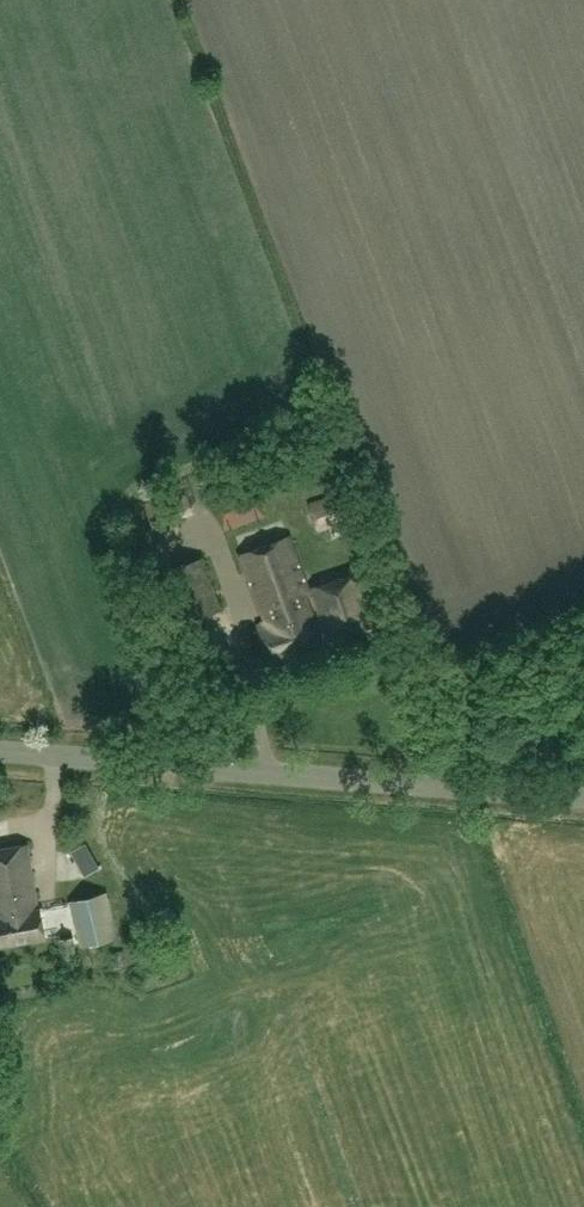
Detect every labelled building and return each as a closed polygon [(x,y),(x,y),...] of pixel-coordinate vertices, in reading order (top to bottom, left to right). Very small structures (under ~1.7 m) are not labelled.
[(260,488),(223,493),(226,521),(264,516),(260,488)] [(348,494),(307,504),(315,528),(355,517),(348,494)] [(289,538),(264,547),(240,556),(263,622),(256,625),(268,658),(320,639),(305,596),(309,595),(289,538)] [(202,559),(164,573),(183,623),(221,609),(202,559)] [(362,572),(311,589),(329,641),(380,623),(362,572)] [(18,835),(16,823),(0,826),(0,839),(18,835)] [(102,866),(88,841),(73,850),(87,874),(102,866)] [(0,849),(0,946),(45,938),(40,910),(39,910),(29,844),(0,849)] [(106,895),(69,903),(79,949),(117,941),(106,895)] [(60,959),(76,957),(74,938),(57,940),(60,959)] [(119,967),(142,960),(139,948),(115,955),(119,967)]
